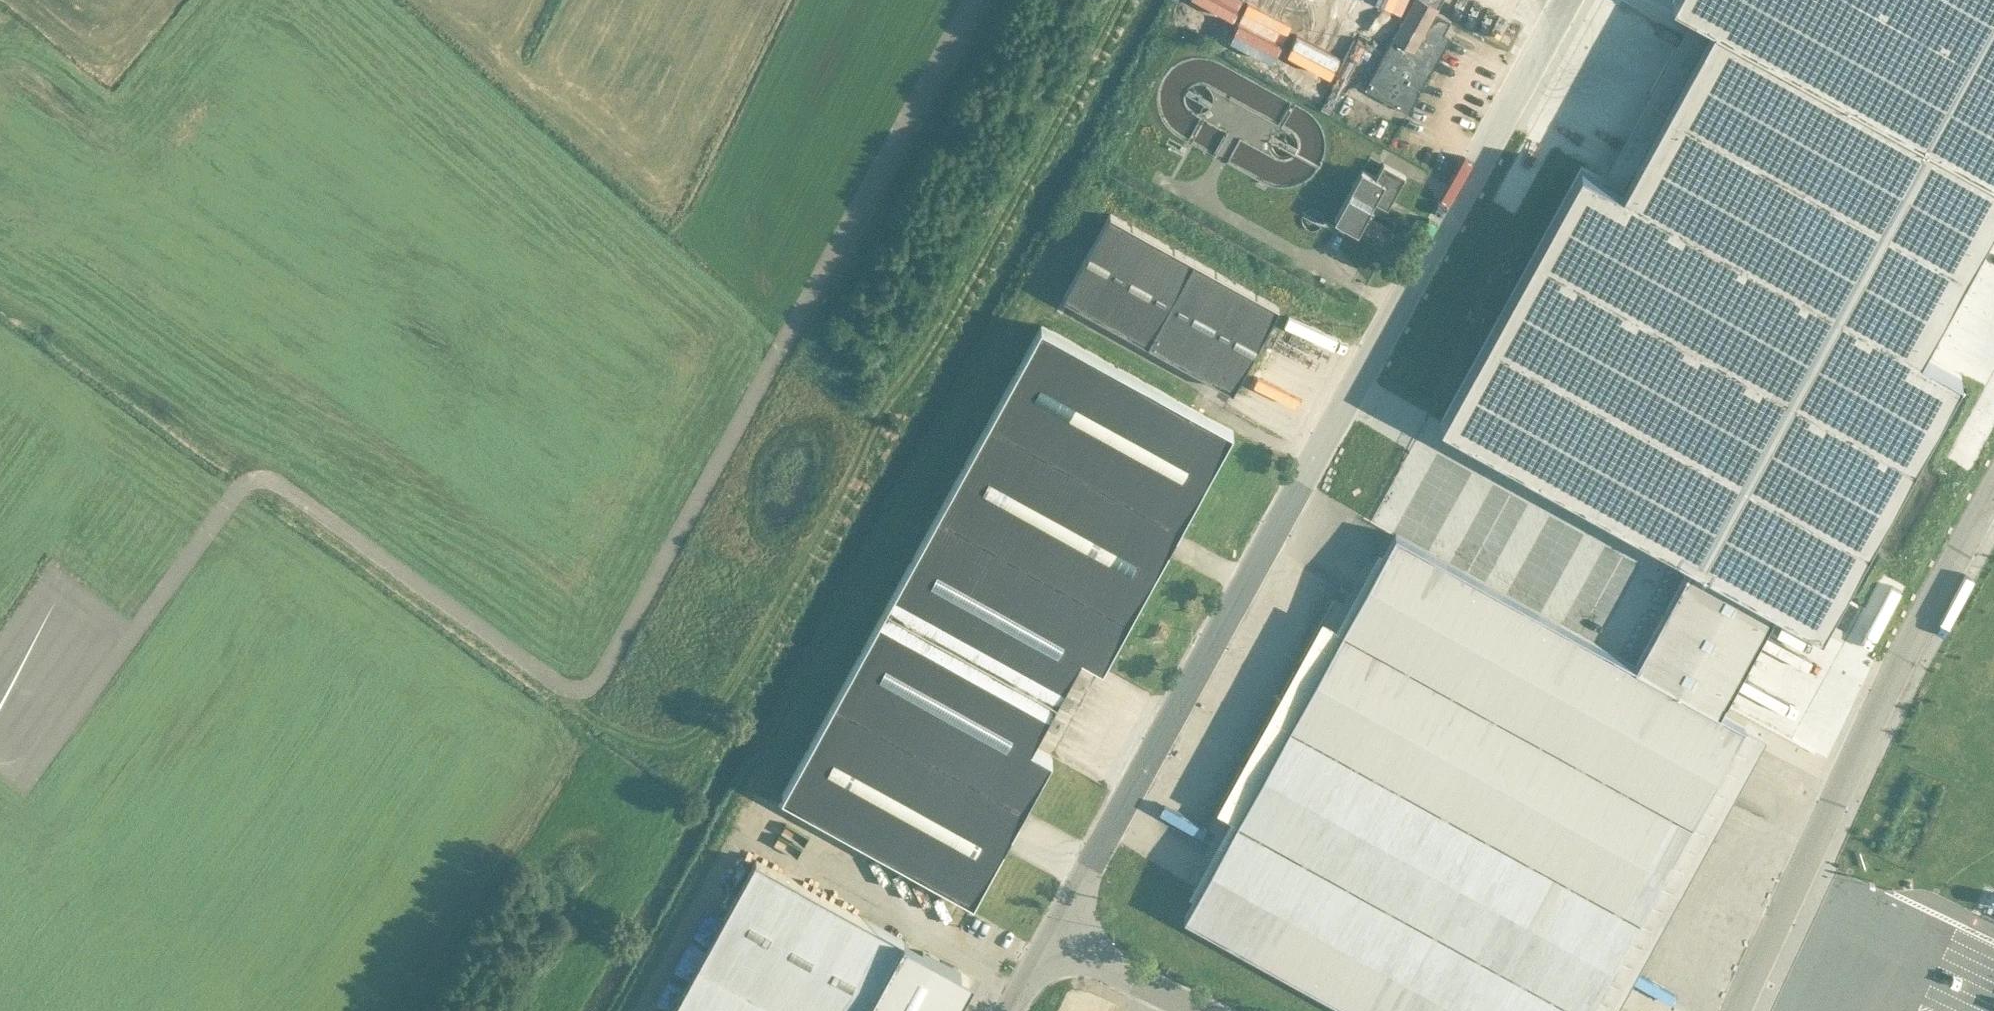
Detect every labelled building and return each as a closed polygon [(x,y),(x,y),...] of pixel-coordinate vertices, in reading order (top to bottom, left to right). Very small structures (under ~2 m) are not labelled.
[(1395,537),(1186,914),(1363,1010),(1592,1010),(1749,726),(1719,709),(1776,605),(1822,630),(1964,375),(1921,351),(1993,219),(1993,0),(1683,0),(1719,20),(1622,197),(1583,175),(1449,416),(1663,534),(1599,649),(1395,537)] [(1413,113),(1464,22),(1426,0),(1415,0),(1366,87),(1413,113)] [(1392,206),(1408,173),(1387,163),(1380,176),(1365,169),(1341,218),(1366,230),(1380,201),(1392,206)] [(1073,293),(1247,383),(1292,297),(1117,207),(1073,293)] [(1241,424),(1052,321),(794,795),(984,897),(1241,424)] [(912,934),(766,851),(676,1010),(869,1010),(912,934)]
